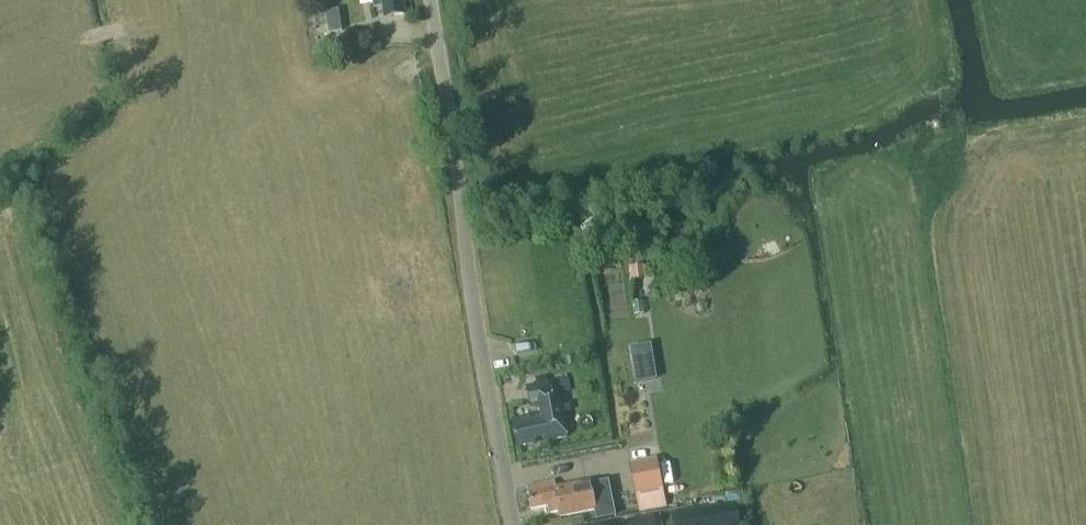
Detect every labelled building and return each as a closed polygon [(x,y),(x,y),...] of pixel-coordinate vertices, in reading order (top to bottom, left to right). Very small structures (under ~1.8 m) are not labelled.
[(385,18),(403,15),(401,0),(383,0),(385,18)] [(326,9),(330,32),(343,30),(339,7),(326,9)] [(632,278),(645,277),(644,264),(631,265),(632,278)] [(636,382),(651,379),(648,366),(634,369),(636,382)] [(530,404),(538,402),(541,414),(512,420),(517,446),(568,436),(560,397),(554,399),(550,382),(547,383),(545,376),(536,378),(537,384),(526,386),(530,404)] [(631,463),(640,510),(666,505),(657,458),(631,463)] [(560,514),(595,508),(596,518),(614,515),(608,485),(603,481),(555,490),(553,480),(529,485),(533,506),(546,503),(548,511),(559,509),(560,514)] [(675,524),(722,524),(719,508),(674,516),(675,524)]
